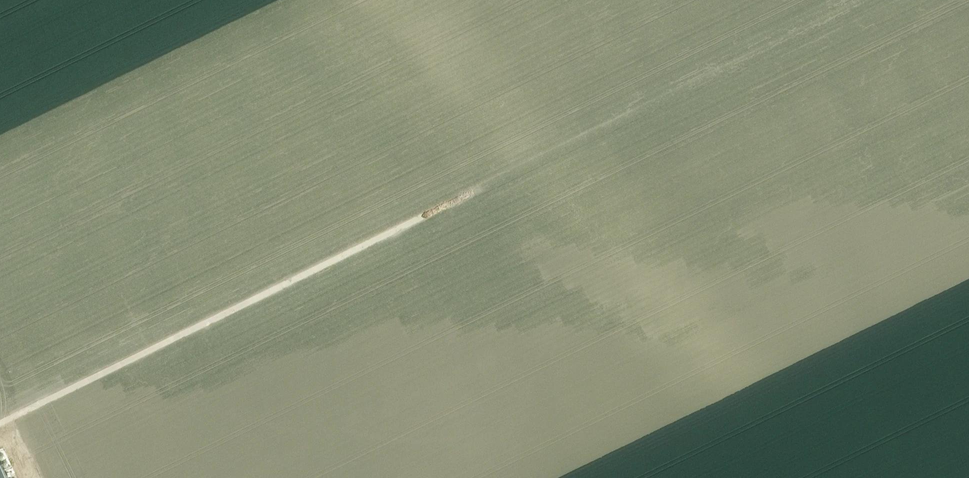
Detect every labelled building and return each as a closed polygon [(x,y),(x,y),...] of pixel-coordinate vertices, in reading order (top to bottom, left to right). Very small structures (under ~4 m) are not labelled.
[(0,458),(0,477),(10,477),(0,458)]
